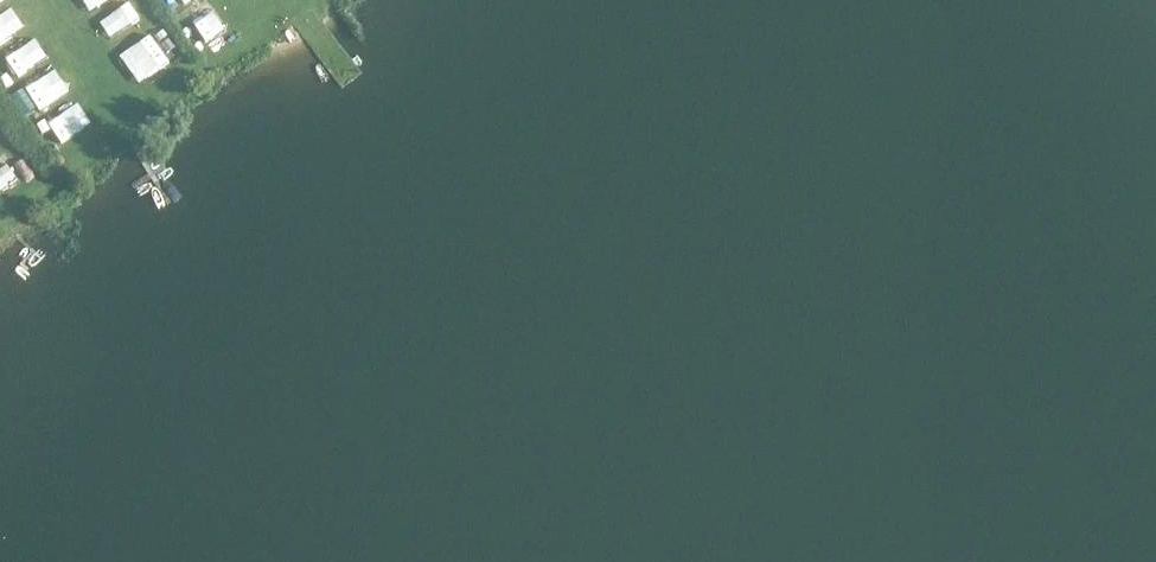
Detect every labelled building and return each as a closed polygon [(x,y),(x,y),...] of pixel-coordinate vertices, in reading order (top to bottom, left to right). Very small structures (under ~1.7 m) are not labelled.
[(159,50),(147,57),(163,85),(176,78),(159,50)]
